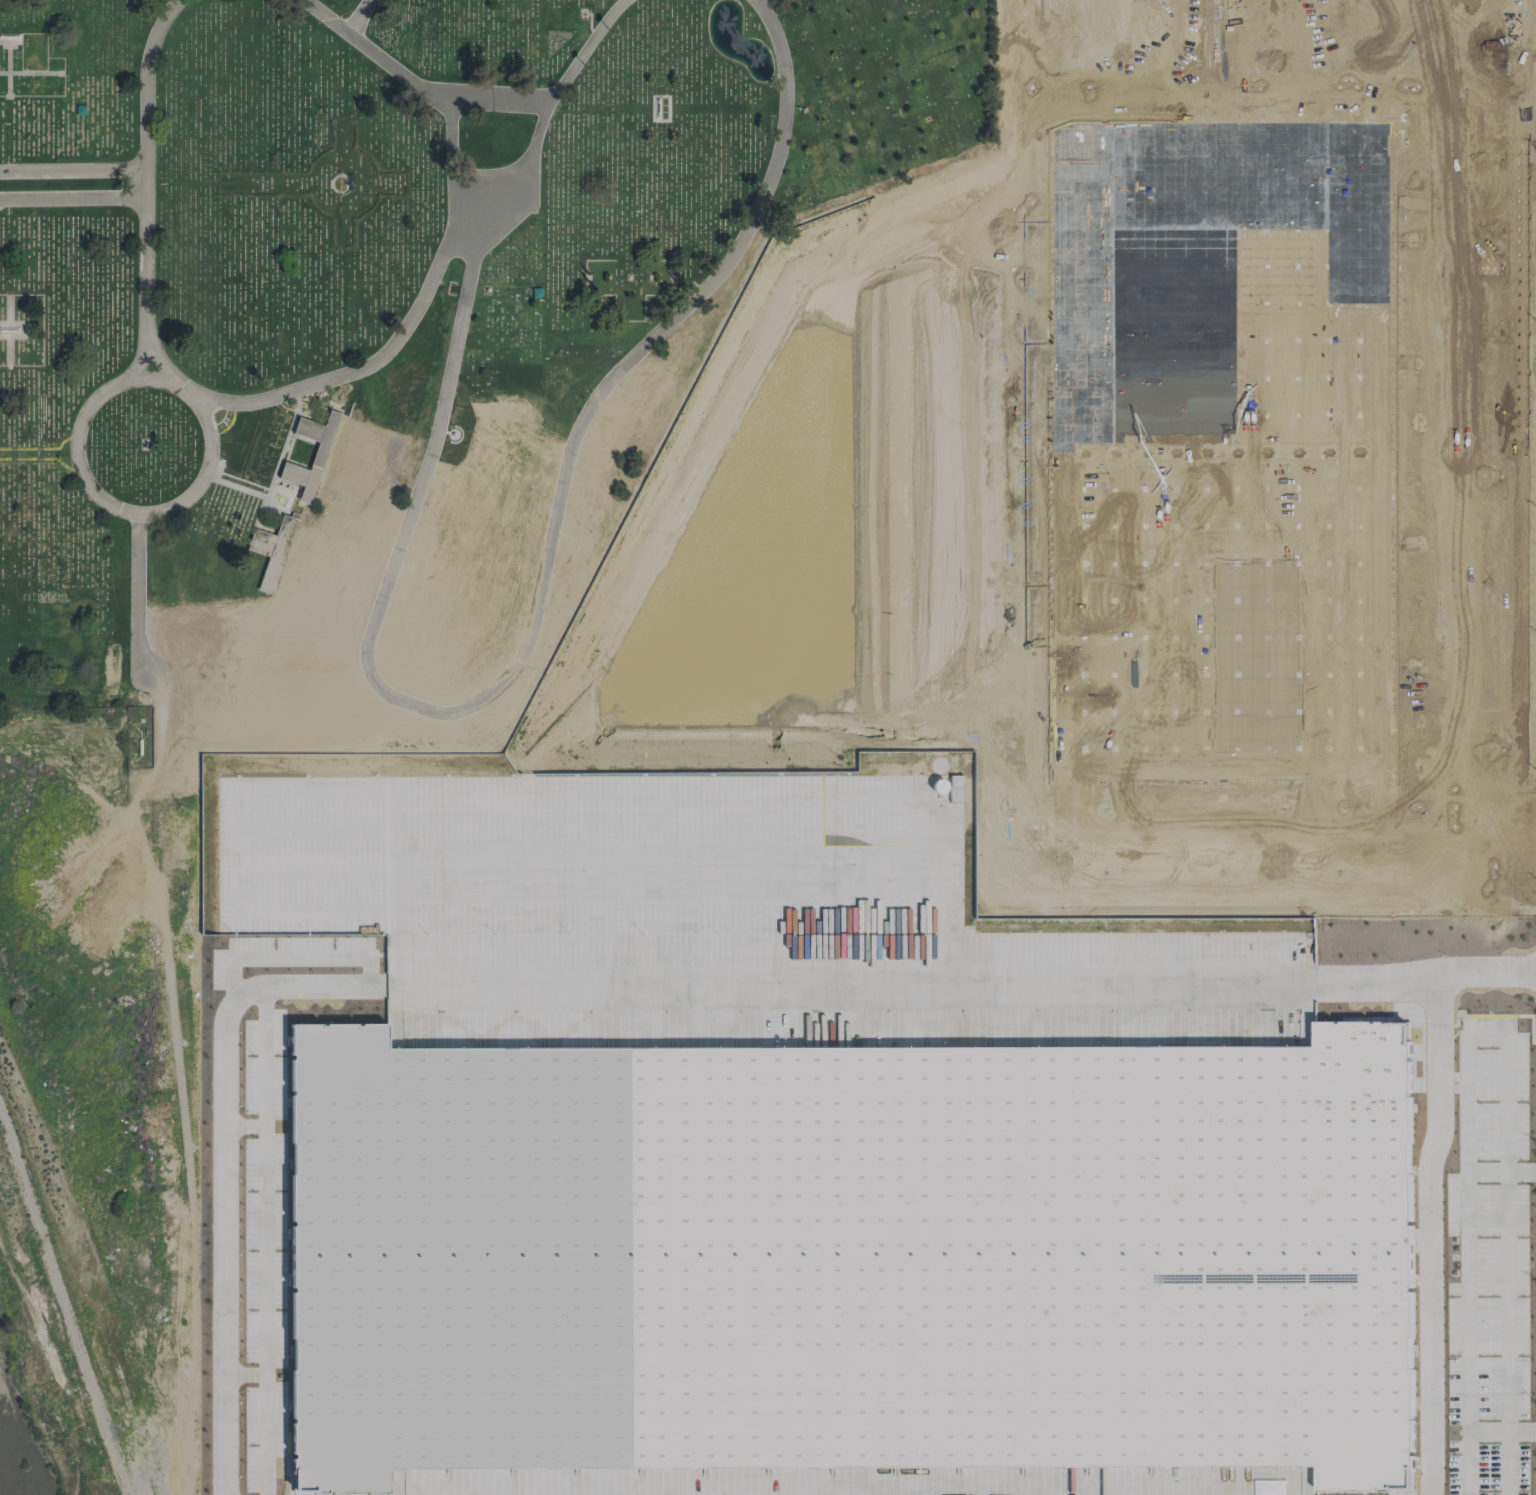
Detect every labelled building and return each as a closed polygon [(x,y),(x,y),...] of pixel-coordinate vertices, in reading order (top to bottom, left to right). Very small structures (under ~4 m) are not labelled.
[(1401,779),(1399,116),(1069,115),(1049,127),(1049,780),(1401,779)] [(338,413),(327,410),(322,425),(296,418),(292,434),(317,441),(309,469),(282,462),(277,479),(302,486),(298,501),(311,504),(338,413)] [(1402,1023),(1405,1037),(1407,1486),(1317,1492),(1315,1463),(394,1464),(389,1491),(302,1489),(296,1022),(389,1022),(390,1044),(1321,1046),(1320,1020),(1402,1023)]
